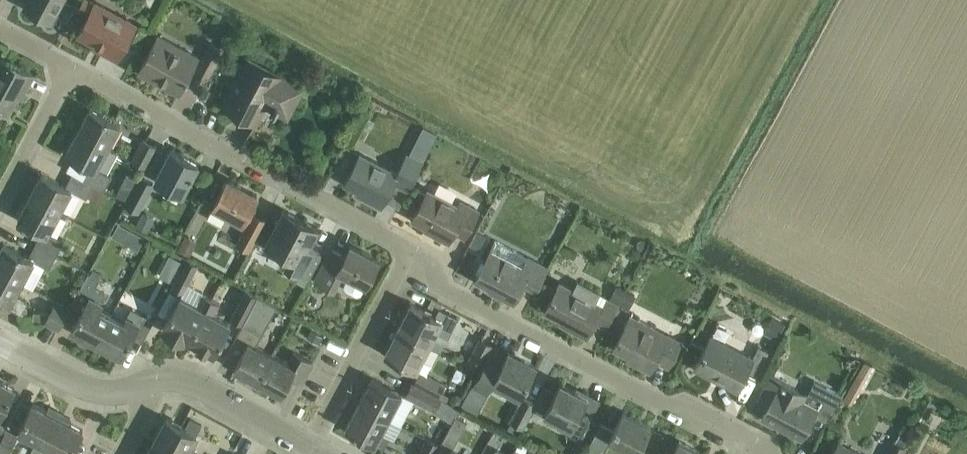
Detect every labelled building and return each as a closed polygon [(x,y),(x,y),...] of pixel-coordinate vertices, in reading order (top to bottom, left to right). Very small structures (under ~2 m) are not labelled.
[(24,7),(52,22),(64,0),(28,0),(24,7)] [(78,35),(101,47),(99,52),(116,61),(135,26),(95,4),(87,0),(84,0),(79,11),(88,16),(78,35)] [(147,29),(141,26),(133,40),(140,43),(147,29)] [(178,94),(198,58),(157,36),(137,72),(178,94)] [(208,78),(223,50),(211,43),(195,71),(208,78)] [(33,76),(1,59),(0,61),(0,110),(8,114),(21,91),(25,93),(33,76)] [(288,116),(302,88),(248,59),(224,104),(256,121),(265,104),(288,116)] [(90,110),(79,132),(108,148),(120,126),(90,110)] [(423,127),(416,141),(430,149),(437,134),(423,127)] [(108,148),(79,132),(67,154),(90,167),(83,180),(94,185),(104,191),(111,177),(97,170),(108,148)] [(145,168),(157,146),(144,139),(132,161),(145,168)] [(416,141),(408,155),(423,163),(430,149),(416,141)] [(182,194),(198,165),(171,150),(155,180),(182,194)] [(408,190),(423,163),(408,155),(397,174),(361,154),(345,183),(366,194),(365,198),(382,207),(385,201),(395,182),(408,190)] [(490,185),(499,164),(487,158),(477,179),(490,185)] [(127,173),(116,195),(127,201),(139,179),(127,173)] [(94,185),(83,180),(72,174),(65,186),(41,174),(29,196),(60,212),(71,191),(86,199),(87,197),(94,185)] [(125,205),(138,212),(153,184),(140,177),(139,179),(127,201),(125,205)] [(227,180),(213,206),(215,207),(225,212),(248,225),(238,244),(250,251),(266,221),(262,219),(254,215),(253,214),(248,212),(257,196),(227,180)] [(408,190),(395,182),(385,201),(398,208),(408,190)] [(465,238),(479,211),(468,205),(465,210),(428,190),(413,219),(436,232),(435,235),(449,243),(454,232),(465,238)] [(60,212),(29,196),(17,219),(41,231),(34,244),(56,256),(63,242),(48,234),(60,212)] [(309,279),(322,254),(309,246),(318,228),(284,210),(267,244),(292,257),(287,267),(309,279)] [(141,212),(135,225),(146,230),(152,217),(141,212)] [(118,223),(112,235),(125,242),(131,230),(118,223)] [(477,230),(470,243),(480,248),(487,235),(477,230)] [(184,233),(177,247),(188,254),(196,239),(184,233)] [(535,291),(547,268),(496,241),(475,280),(514,301),(523,284),(535,291)] [(0,251),(0,271),(22,283),(33,289),(43,271),(31,265),(33,261),(44,267),(49,269),(56,256),(34,244),(27,257),(4,244),(0,251)] [(361,294),(366,285),(379,261),(350,246),(345,256),(332,249),(315,280),(334,290),(343,273),(348,275),(344,284),(346,290),(356,295),(361,294)] [(170,255),(165,265),(178,271),(183,262),(170,255)] [(184,293),(199,264),(187,258),(172,287),(184,293)] [(96,343),(111,315),(99,308),(102,303),(106,295),(95,289),(100,280),(99,280),(102,275),(92,270),(90,275),(88,274),(71,305),(82,311),(71,330),(96,343)] [(0,271),(0,300),(3,301),(2,304),(24,316),(30,304),(15,296),(22,283),(0,271)] [(560,283),(545,312),(570,325),(568,329),(585,338),(593,323),(605,329),(618,306),(608,301),(604,299),(600,305),(595,302),(599,294),(576,282),(572,290),(560,283)] [(608,300),(608,301),(618,306),(626,291),(616,286),(608,300)] [(243,324),(258,296),(246,290),(231,318),(243,324)] [(626,291),(618,306),(628,311),(636,296),(626,291)] [(189,340),(211,299),(203,294),(197,304),(181,296),(162,329),(184,341),(185,339),(189,340)] [(243,324),(231,345),(223,360),(234,366),(233,368),(257,381),(272,354),(256,345),(262,335),(277,306),(258,296),(243,324)] [(211,299),(189,340),(213,354),(230,323),(214,314),(220,303),(211,299)] [(59,329),(70,308),(56,301),(45,322),(59,329)] [(411,304),(398,329),(429,345),(436,331),(436,330),(447,335),(452,327),(457,316),(448,311),(440,307),(438,312),(436,316),(434,316),(431,314),(424,310),(411,304)] [(124,322),(111,315),(96,343),(121,357),(131,337),(141,343),(154,320),(142,314),(138,322),(127,316),(124,322)] [(629,319),(614,348),(638,361),(636,364),(650,372),(656,361),(668,367),(681,342),(667,335),(665,339),(653,332),(655,329),(631,316),(629,319)] [(785,322),(773,316),(765,332),(776,338),(785,322)] [(306,336),(317,342),(322,334),(310,327),(306,336)] [(398,329),(385,353),(416,369),(422,358),(431,364),(438,350),(428,345),(429,345),(398,329)] [(752,358),(711,337),(694,368),(737,390),(747,372),(760,379),(773,354),(759,346),(752,358)] [(479,371),(492,346),(479,339),(466,364),(479,371)] [(288,363),(272,354),(257,381),(280,394),(289,377),(301,384),(313,363),(294,352),(288,363)] [(508,353),(502,363),(488,355),(470,388),(484,396),(492,382),(519,397),(535,367),(508,353)] [(864,360),(843,398),(852,403),(873,365),(864,360)] [(441,399),(446,401),(449,397),(441,393),(445,385),(420,371),(414,384),(441,399)] [(874,371),(869,379),(897,394),(901,385),(874,371)] [(771,376),(756,404),(766,410),(763,417),(802,438),(814,415),(827,423),(842,395),(827,387),(815,409),(802,402),(807,395),(798,390),(771,376)] [(372,378),(359,403),(389,418),(402,394),(372,378)] [(814,380),(807,395),(802,402),(815,409),(827,387),(814,380)] [(14,389),(0,381),(0,416),(14,389)] [(412,383),(406,396),(435,411),(441,399),(414,384),(412,383)] [(536,405),(534,408),(544,414),(559,421),(556,427),(580,440),(599,403),(581,394),(560,383),(555,393),(545,388),(536,405)] [(450,392),(449,395),(450,398),(453,401),(456,401),(459,399),(461,396),(460,392),(457,390),(453,390),(450,392)] [(524,428),(534,408),(536,405),(523,398),(511,422),(524,428)] [(359,403),(346,428),(376,444),(384,448),(390,438),(381,433),(389,418),(359,403)] [(60,413),(49,407),(47,411),(33,404),(18,431),(35,441),(30,451),(36,453),(39,453),(60,413)] [(928,418),(936,429),(949,419),(941,408),(928,418)] [(585,453),(601,453),(602,453),(603,453),(610,440),(636,453),(651,426),(623,412),(614,429),(601,422),(585,453)] [(60,413),(39,453),(48,453),(51,449),(60,453),(70,453),(83,430),(68,423),(70,419),(60,413)] [(454,447),(467,422),(456,416),(442,441),(454,447)] [(153,444),(172,453),(185,453),(196,435),(183,428),(166,419),(153,444)] [(188,419),(183,428),(196,435),(201,425),(188,419)] [(0,441),(0,453),(7,453),(17,436),(6,430),(0,441)] [(894,442),(903,446),(909,435),(900,431),(894,442)] [(440,445),(427,439),(419,453),(435,453),(440,445)] [(673,453),(703,453),(680,442),(673,453)] [(839,443),(834,453),(860,453),(839,443)] [(905,449),(894,443),(888,453),(902,453),(905,449)] [(153,444),(147,453),(172,453),(153,444)]
